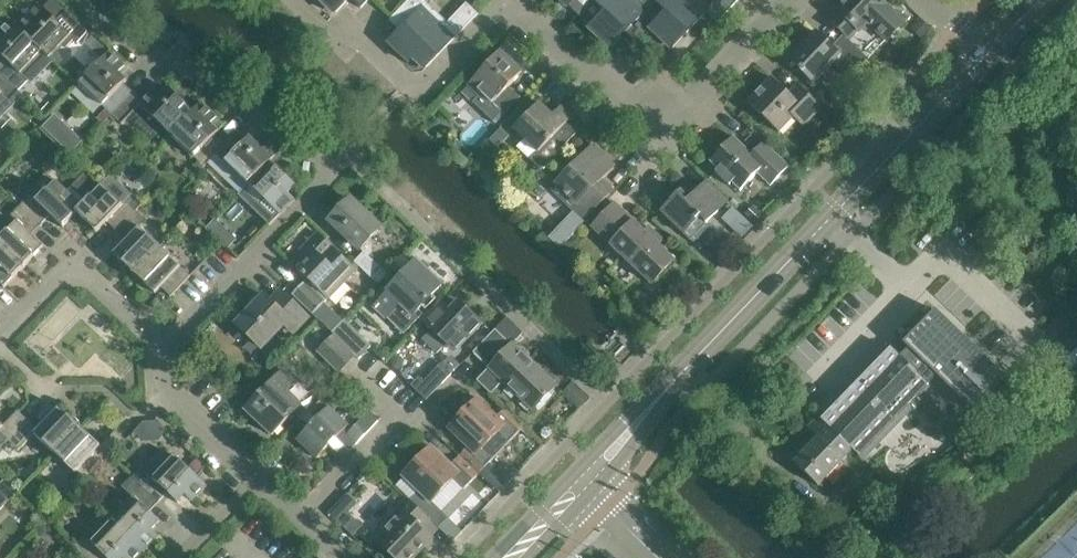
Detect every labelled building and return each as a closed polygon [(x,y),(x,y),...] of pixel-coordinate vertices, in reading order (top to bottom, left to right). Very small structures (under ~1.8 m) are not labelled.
[(10,19),(49,57),(63,43),(66,47),(74,39),(77,42),(88,31),(56,0),(46,10),(39,3),(18,26),(11,19),(10,19)] [(336,11),(347,0),(324,0),(336,11)] [(578,16),(594,0),(561,0),(578,16)] [(634,42),(650,27),(666,10),(655,0),(654,0),(645,10),(634,0),(594,0),(578,16),(610,47),(624,33),(634,42)] [(666,10),(650,27),(671,48),(706,11),(717,21),(737,0),(715,0),(705,10),(695,0),(655,0),(666,10)] [(887,1),(886,0),(845,0),(837,8),(838,10),(829,20),(844,34),(848,38),(857,28),(859,30),(868,21),(887,39),(904,21),(885,3),(887,1)] [(416,56),(426,66),(478,12),(468,2),(445,26),(424,5),(390,39),(412,60),(416,56)] [(0,64),(0,71),(19,89),(28,79),(28,78),(32,80),(50,61),(48,57),(49,57),(10,19),(0,30),(0,38),(3,41),(0,44),(0,53),(5,58),(0,64)] [(814,82),(833,62),(850,78),(869,58),(844,34),(832,46),(816,31),(789,58),(814,82)] [(94,35),(86,44),(101,58),(110,49),(94,35)] [(125,65),(110,50),(79,83),(112,114),(133,91),(124,82),(127,80),(119,72),(125,65)] [(479,95),(473,101),(495,122),(514,103),(503,93),(522,72),(500,50),(468,84),(479,95)] [(0,71),(0,117),(23,93),(19,89),(0,71)] [(772,77),(748,101),(779,131),(793,116),(803,126),(821,107),(798,83),(789,93),(772,77)] [(133,91),(112,114),(122,124),(137,108),(143,115),(137,122),(151,136),(162,125),(172,134),(202,102),(202,101),(193,110),(169,87),(161,95),(154,88),(143,100),(133,91)] [(527,99),(506,120),(525,138),(517,146),(531,158),(531,159),(542,169),(577,132),(567,122),(575,113),(564,103),(553,114),(540,102),(535,107),(527,99)] [(202,102),(172,134),(204,165),(237,130),(237,129),(225,142),(216,134),(219,131),(211,123),(217,116),(202,102)] [(55,114),(42,127),(70,154),(83,141),(55,114)] [(237,130),(204,165),(205,166),(217,153),(248,183),(279,151),(264,137),(257,143),(250,136),(247,139),(237,130)] [(770,185),(789,165),(764,141),(752,153),(733,136),(710,161),(718,168),(715,171),(730,185),(732,182),(740,190),(757,173),(770,185)] [(551,187),(585,219),(613,190),(602,179),(615,166),(593,144),(551,187)] [(248,183),(239,193),(271,223),(280,214),(295,198),(288,192),(296,184),(271,161),(280,152),(279,151),(248,183)] [(87,170),(68,190),(82,204),(102,184),(87,170)] [(82,204),(77,211),(97,231),(107,221),(116,230),(136,210),(142,204),(132,194),(111,174),(102,184),(82,204)] [(30,194),(21,204),(41,224),(51,214),(63,226),(77,211),(76,211),(82,204),(68,190),(56,179),(37,200),(30,194)] [(682,190),(661,211),(684,233),(694,243),(709,226),(706,223),(728,200),(707,180),(690,198),(682,190)] [(371,243),(368,240),(381,227),(350,198),(330,220),(363,252),(354,261),(378,284),(388,274),(368,255),(371,252),(371,243)] [(615,203),(592,226),(652,284),(675,260),(659,245),(663,240),(649,226),(644,231),(615,203)] [(41,224),(21,204),(11,214),(17,220),(0,238),(0,243),(24,266),(44,245),(32,234),(41,224)] [(114,252),(135,272),(160,246),(140,226),(146,219),(136,210),(116,230),(126,239),(114,252)] [(237,239),(215,218),(206,228),(227,249),(237,239)] [(324,302),(328,298),(356,269),(318,232),(300,251),(307,259),(298,269),(308,279),(304,283),(324,302)] [(4,287),(24,266),(0,243),(0,282),(4,287)] [(191,275),(160,246),(135,272),(155,292),(161,286),(171,296),(191,275)] [(388,292),(374,306),(386,317),(400,303),(413,315),(442,285),(417,260),(387,291),(388,292)] [(314,312),(318,308),(324,302),(304,283),(303,282),(294,292),(314,312)] [(270,300),(264,294),(237,323),(262,348),(285,324),(294,332),(308,317),(280,290),(270,300)] [(423,320),(432,329),(423,339),(437,352),(447,343),(448,344),(449,344),(456,350),(482,323),(459,301),(454,305),(450,310),(441,302),(423,320)] [(878,358),(820,418),(853,450),(861,458),(930,387),(931,386),(929,384),(937,376),(974,411),(986,399),(988,400),(992,399),(995,397),(995,393),(994,391),(1006,378),(936,310),(903,343),(905,345),(897,354),(889,346),(889,347),(878,358)] [(523,333),(509,319),(507,317),(474,352),(489,367),(477,380),(491,394),(504,381),(534,410),(557,386),(554,384),(556,379),(548,371),(544,374),(513,344),(523,333)] [(343,321),(332,332),(356,355),(359,358),(371,346),(344,319),(343,321)] [(1068,337),(1076,346),(1076,328),(1068,337)] [(319,350),(340,371),(354,356),(333,336),(319,350)] [(419,377),(411,385),(427,399),(452,373),(442,363),(424,382),(419,377)] [(283,370),(263,391),(246,409),(272,434),(302,404),(287,390),(296,381),(283,370)] [(574,383),(563,393),(579,408),(589,397),(574,383)] [(468,446),(460,455),(479,473),(493,459),(483,448),(497,433),(508,443),(524,426),(505,407),(497,417),(478,398),(449,428),(468,446)] [(55,452),(80,426),(60,406),(38,428),(28,419),(8,439),(18,449),(34,432),(55,452)] [(344,446),(350,451),(380,419),(369,409),(355,424),(348,425),(329,406),(317,418),(310,412),(302,420),(309,426),(297,439),(317,458),(329,446),(337,453),(344,446)] [(8,439),(28,419),(18,409),(3,425),(0,422),(0,448),(8,439)] [(819,437),(794,462),(818,486),(853,450),(820,418),(810,429),(819,437)] [(80,426),(55,452),(75,472),(76,471),(86,481),(106,460),(111,455),(126,439),(116,429),(101,445),(80,426)] [(432,446),(404,476),(405,477),(419,490),(410,500),(431,520),(439,527),(448,517),(443,512),(464,489),(479,473),(460,455),(451,464),(432,446)] [(133,477),(136,480),(158,501),(167,492),(177,502),(185,494),(192,500),(206,485),(197,475),(189,468),(174,454),(165,464),(155,454),(133,477)] [(198,458),(189,468),(197,475),(206,466),(198,458)] [(511,465),(502,474),(510,482),(519,473),(511,465)] [(149,511),(158,501),(136,480),(126,490),(133,497),(112,519),(144,550),(158,535),(151,528),(159,520),(149,511)] [(346,493),(328,512),(352,535),(361,526),(347,513),(356,503),(346,493)] [(384,548),(395,557),(413,557),(433,537),(431,535),(439,527),(431,520),(410,500),(408,497),(391,515),(395,519),(375,539),(384,548)] [(78,549),(87,557),(104,557),(105,557),(106,557),(136,557),(144,550),(112,519),(91,541),(84,534),(73,545),(78,549)]
